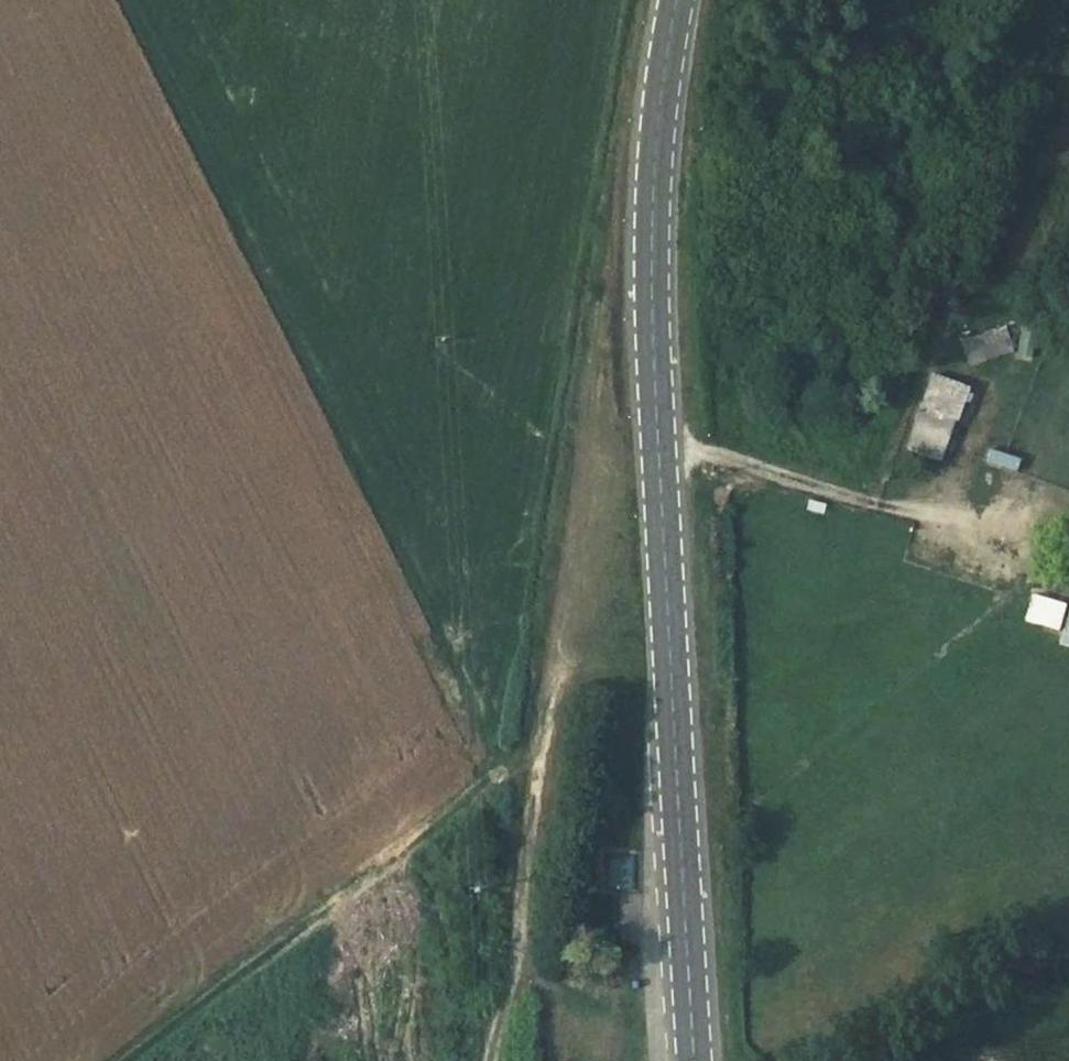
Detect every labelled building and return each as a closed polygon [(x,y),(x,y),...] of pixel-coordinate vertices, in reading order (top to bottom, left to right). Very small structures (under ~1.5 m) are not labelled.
[(1005,328),(976,337),(983,360),(1012,351),(1005,328)] [(932,375),(906,447),(941,459),(966,387),(932,375)] [(988,448),(985,463),(1019,471),(1023,455),(988,448)] [(1033,595),(1026,620),(1058,630),(1066,604),(1033,595)] [(1060,643),(1068,646),(1068,611),(1060,643)]
